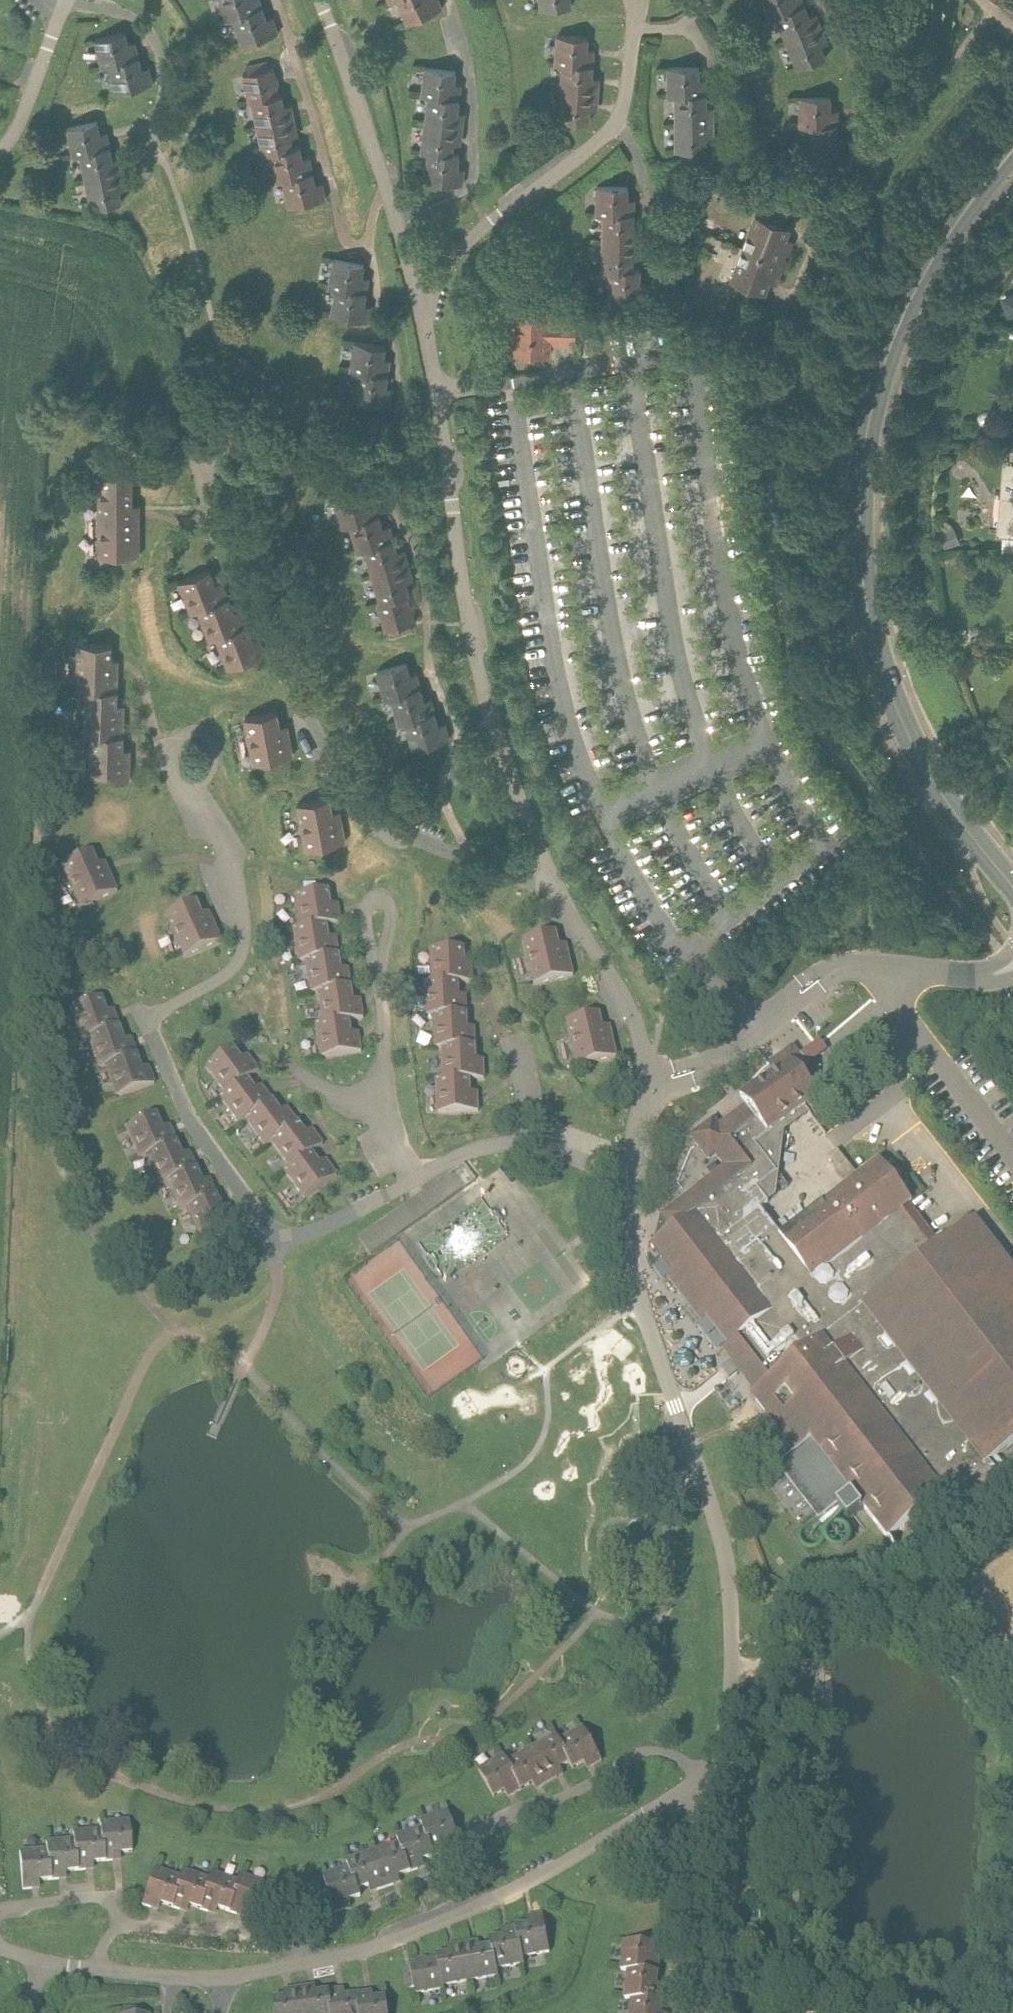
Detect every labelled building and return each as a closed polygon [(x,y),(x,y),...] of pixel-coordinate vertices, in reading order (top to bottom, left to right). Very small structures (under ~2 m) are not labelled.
[(234,18),(263,10),(260,0),(258,0),(253,2),(252,0),(220,0),(227,21),(234,18)] [(408,23),(442,7),(439,0),(435,0),(432,2),(431,0),(397,0),(408,23)] [(541,10),(571,5),(571,0),(540,0),(541,10)] [(777,17),(805,5),(803,0),(762,0),(770,20),(777,17)] [(777,17),(787,42),(822,28),(819,19),(812,22),(805,5),(777,17)] [(263,10),(234,18),(242,44),(278,33),(275,24),(268,26),(263,10)] [(819,38),(825,35),(822,28),(787,42),(798,68),(826,56),(819,38)] [(109,65),(139,58),(137,49),(130,50),(125,31),(95,39),(102,67),(109,65)] [(555,64),(562,65),(593,66),(594,57),(586,56),(588,37),(557,35),(555,64)] [(116,92),(153,83),(150,74),(143,75),(139,58),(109,65),(116,92)] [(249,102),(252,102),(279,94),(273,67),(268,68),(267,61),(246,65),(248,72),(243,73),(249,102)] [(562,65),(561,90),(599,93),(599,85),(592,84),(593,66),(562,65)] [(668,96),(676,96),(706,96),(706,86),(699,86),(699,66),(668,66),(668,96)] [(422,95),(429,96),(459,100),(460,91),(453,90),(456,71),(425,67),(422,95)] [(598,102),(599,93),(561,90),(559,119),(589,121),(591,102),(598,102)] [(282,94),(279,94),(252,102),(257,125),(294,118),(293,111),(286,113),(282,94)] [(425,122),(463,126),(464,119),(456,118),(459,100),(429,96),(425,122)] [(676,96),(676,121),(713,121),(713,113),(706,113),(706,96),(676,96)] [(800,126),(807,126),(838,126),(838,116),(830,116),(831,97),(800,96),(800,126)] [(263,155),(270,154),(293,147),(289,130),(296,128),(294,118),(257,125),(263,155)] [(80,155),(110,149),(108,138),(101,140),(97,121),(67,127),(73,156),(80,155)] [(713,121),(676,121),(676,151),(706,151),(706,131),(714,131),(713,121)] [(421,152),(428,153),(452,153),(454,136),(461,137),(463,126),(425,122),(421,152)] [(837,144),(838,126),(807,126),(807,153),(845,153),(845,144),(837,144)] [(276,181),(283,180),(313,174),(311,164),(304,165),(300,146),(293,147),(270,154),(276,181)] [(86,180),(123,172),(121,164),(114,165),(110,149),(80,155),(86,180)] [(462,185),(464,175),(456,174),(459,154),(452,153),(428,153),(425,180),(462,185)] [(118,183),(125,181),(123,172),(86,180),(92,208),(122,202),(118,183)] [(317,191),(313,174),(283,180),(289,206),(326,199),(324,189),(317,191)] [(596,215),(604,215),(634,215),(634,206),(627,205),(628,186),(597,185),(596,215)] [(783,247),(791,226),(784,224),(788,213),(767,204),(762,216),(756,213),(744,243),(785,260),(790,249),(783,247)] [(634,233),(634,215),(604,215),(603,241),(641,242),(641,233),(634,233)] [(602,270),(609,270),(633,269),(633,251),(640,251),(641,242),(603,241),(602,270)] [(785,260),(744,243),(730,279),(737,282),(733,293),(754,301),(759,290),(765,292),(773,272),(780,275),(785,260)] [(329,287),(336,289),(366,295),(368,284),(360,283),(364,264),(334,258),(329,287)] [(640,269),(633,269),(609,270),(608,297),(646,298),(646,289),(639,289),(640,269)] [(362,312),(366,295),(336,289),(331,315),(368,322),(370,313),(362,312)] [(1005,296),(1012,317),(1012,293),(1005,296)] [(553,308),(513,307),(512,352),(552,353),(552,344),(576,344),(577,317),(553,316),(553,308)] [(350,370),(357,371),(387,377),(389,367),(382,365),(383,362),(385,346),(355,341),(350,370)] [(385,390),(387,377),(357,371),(353,398),(390,404),(392,395),(384,394),(385,390)] [(1012,448),(1010,461),(1009,460),(1005,496),(1012,497),(1012,448)] [(107,471),(99,471),(99,556),(139,556),(139,516),(132,516),(132,508),(131,471),(107,471)] [(343,527),(350,525),(379,517),(376,507),(369,509),(368,505),(364,490),(334,499),(343,527)] [(358,552),(365,550),(394,540),(391,531),(384,533),(383,530),(379,517),(350,525),(358,552)] [(945,549),(959,544),(954,528),(940,533),(945,549)] [(371,572),(408,563),(406,556),(399,558),(398,554),(394,540),(365,550),(371,572)] [(371,572),(380,600),(407,594),(409,593),(405,578),(404,575),(411,573),(408,563),(371,572)] [(191,613),(198,610),(229,598),(225,590),(219,592),(217,588),(210,570),(179,581),(191,613)] [(410,622),(415,621),(411,608),(407,594),(380,600),(377,601),(385,630),(390,628),(392,635),(412,629),(410,622)] [(210,641),(217,638),(247,626),(244,617),(237,620),(236,616),(229,598),(198,610),(210,641)] [(247,626),(217,638),(228,668),(266,654),(262,645),(256,648),(254,643),(247,626)] [(78,643),(77,690),(84,690),(117,690),(117,667),(110,667),(110,663),(111,644),(78,643)] [(384,699),(391,697),(421,689),(418,680),(411,682),(410,678),(406,663),(377,671),(384,699)] [(399,724),(406,722),(435,714),(433,705),(426,707),(425,703),(421,689),(391,697),(399,724)] [(117,690),(84,690),(83,735),(90,735),(123,735),(124,713),(116,712),(116,707),(117,690)] [(277,712),(244,718),(253,763),(293,755),(288,733),(281,734),(281,731),(277,712)] [(413,748),(449,739),(447,730),(440,731),(439,728),(435,714),(406,722),(413,748)] [(123,735),(90,735),(89,780),(129,781),(130,758),(122,758),(122,754),(123,735)] [(330,797),(297,804),(306,849),(346,841),(340,819),(334,820),(333,817),(330,797)] [(92,851),(62,865),(81,907),(118,891),(108,870),(102,873),(100,869),(92,851)] [(296,895),(301,927),(341,922),(339,912),(332,914),(332,911),(328,889),(296,895)] [(196,901),(166,914),(185,956),(221,940),(212,919),(206,922),(204,918),(196,901)] [(327,924),(294,928),(299,961),(339,955),(337,945),(330,946),(329,943),(327,924)] [(556,931),(523,939),(534,984),(573,975),(568,952),(561,954),(560,949),(556,931)] [(431,949),(432,981),(458,981),(472,981),(472,972),(465,972),(464,968),(463,947),(431,949)] [(339,955),(306,960),(311,992),(318,991),(351,986),(349,976),(342,978),(342,975),(339,955)] [(432,981),(425,982),(426,1016),(433,1015),(466,1014),(466,1004),(459,1005),(459,999),(458,981),(432,981)] [(351,986),(318,991),(323,1022),(363,1017),(362,1008),(355,1009),(354,1005),(351,986)] [(82,1039),(89,1037),(120,1026),(117,1017),(110,1019),(109,1016),(102,997),(71,1007),(82,1039)] [(599,1012),(567,1020),(578,1065),(617,1056),(611,1034),(604,1035),(603,1032),(599,1012)] [(466,1014),(433,1015),(435,1047),(442,1047),(475,1046),(475,1036),(468,1037),(467,1032),(466,1014)] [(349,1019),(316,1023),(321,1056),(361,1050),(360,1041),(352,1042),(352,1038),(349,1019)] [(99,1068),(106,1065),(137,1055),(134,1045),(127,1048),(126,1045),(120,1026),(89,1037),(99,1068)] [(475,1046),(442,1047),(444,1078),(469,1078),(484,1078),(483,1068),(476,1069),(476,1065),(475,1046)] [(233,1047),(206,1067),(226,1093),(247,1079),(259,1071),(253,1062),(248,1066),(245,1063),(233,1047)] [(137,1055),(106,1065),(117,1096),(155,1083),(151,1074),(145,1076),(143,1073),(137,1055)] [(912,1201),(879,1159),(781,1235),(760,1208),(768,1202),(758,1189),(778,1173),(755,1144),(819,1096),(791,1059),(783,1065),(740,1098),(746,1105),(719,1125),(714,1118),(691,1136),(708,1159),(715,1153),(725,1166),(674,1205),(685,1219),(651,1245),(728,1345),(732,1343),(743,1358),(763,1383),(751,1392),(796,1450),(811,1439),(813,1441),(777,1468),(816,1519),(819,1522),(838,1508),(845,1517),(848,1521),(864,1509),(888,1539),(941,1499),(960,1523),(1008,1486),(1003,1479),(1011,1473),(997,1455),(1012,1443),(1012,1269),(974,1218),(940,1244),(909,1204),(912,1201)] [(444,1078),(436,1079),(438,1113),(478,1111),(477,1101),(471,1102),(471,1098),(469,1078),(444,1078)] [(226,1093),(220,1097),(240,1124),(246,1121),(274,1102),(267,1093),(261,1097),(258,1093),(247,1079),(226,1093)] [(274,1102),(246,1121),(266,1146),(271,1142),(299,1124),(292,1114),(286,1119),(284,1115),(274,1102)] [(140,1158),(147,1155),(177,1141),(173,1132),(166,1135),(165,1132),(156,1113),(126,1127),(140,1158)] [(299,1124),(271,1142),(290,1167),(311,1152),(323,1143),(317,1136),(312,1140),(309,1136),(299,1124)] [(160,1184),(167,1181),(197,1167),(193,1159),(186,1162),(185,1158),(177,1141),(147,1155),(160,1184)] [(290,1167),(284,1171),(305,1198),(337,1174),(331,1166),(325,1170),(324,1168),(311,1152),(290,1167)] [(181,1211),(187,1208),(217,1195),(213,1185),(206,1189),(205,1185),(197,1167),(167,1181),(181,1211)] [(217,1195),(187,1208),(201,1238),(237,1221),(233,1212),(227,1215),(225,1211),(217,1195)] [(582,1726),(559,1739),(570,1763),(573,1769),(584,1763),(588,1769),(592,1767),(602,1761),(582,1726)] [(560,1768),(570,1763),(559,1739),(556,1733),(530,1748),(550,1782),(560,1776),(564,1775),(560,1768)] [(530,1748),(507,1760),(523,1790),(532,1784),(536,1790),(539,1788),(550,1782),(530,1748)] [(523,1790),(507,1760),(504,1754),(478,1769),(494,1797),(504,1791),(508,1798),(511,1796),(523,1790)] [(422,1826),(432,1857),(445,1853),(449,1852),(447,1845),(458,1841),(448,1810),(420,1819),(422,1826)] [(99,1822),(100,1829),(106,1860),(106,1861),(117,1860),(120,1860),(119,1853),(132,1852),(129,1819),(99,1822)] [(396,1835),(398,1842),(408,1873),(422,1868),(424,1868),(422,1860),(432,1857),(422,1826),(396,1835)] [(92,1861),(106,1860),(100,1829),(73,1831),(73,1838),(79,1869),(79,1871),(90,1870),(93,1870),(92,1861)] [(65,1870),(79,1869),(73,1838),(46,1841),(46,1848),(52,1878),(52,1880),(61,1879),(66,1879),(65,1870)] [(398,1876),(408,1873),(398,1842),(372,1851),(385,1888),(398,1884),(401,1883),(398,1876)] [(38,1880),(52,1878),(46,1848),(19,1850),(22,1890),(35,1889),(39,1888),(38,1880)] [(346,1859),(348,1866),(359,1890),(369,1887),(371,1893),(374,1892),(385,1888),(372,1851),(346,1859)] [(361,1896),(359,1890),(348,1866),(323,1875),(335,1913),(347,1909),(351,1908),(348,1900),(361,1896)] [(170,1907),(180,1876),(154,1867),(141,1905),(153,1909),(157,1911),(159,1904),(170,1907)] [(182,1870),(180,1876),(170,1907),(182,1912),(185,1913),(188,1905),(199,1909),(208,1879),(182,1870)] [(227,1912),(237,1881),(211,1872),(208,1879),(199,1909),(210,1913),(215,1914),(217,1908),(227,1912)] [(239,1874),(237,1881),(227,1912),(239,1916),(243,1917),(246,1910),(257,1914),(267,1884),(239,1874)] [(517,1925),(523,1958),(549,1952),(543,1913),(526,1916),(527,1923),(517,1925)] [(524,1964),(523,1958),(517,1925),(501,1928),(502,1935),(489,1937),(490,1945),(497,1969),(524,1964)] [(498,1976),(497,1969),(490,1945),(480,1946),(479,1940),(463,1942),(471,1981),(498,1976)] [(620,1969),(627,1971),(659,1975),(660,1961),(660,1958),(654,1957),(655,1945),(623,1940),(620,1969)] [(437,1954),(437,1957),(444,1986),(471,1981),(463,1942),(447,1945),(449,1952),(437,1954)] [(444,1989),(444,1986),(437,1957),(410,1962),(411,1968),(403,1969),(406,1991),(414,1989),(415,1994),(444,1989)] [(631,1999),(663,2003),(664,1990),(664,1986),(658,1985),(659,1975),(627,1971),(623,1998),(631,1999)] [(328,1990),(317,1991),(316,1984),(299,1986),(302,2012),(331,2012),(328,1990)] [(299,1986),(284,1988),(285,1996),(273,1997),(275,2012),(302,2012),(299,1986)] [(357,1993),(345,1994),(345,1988),(328,1990),(331,2012),(359,2012),(357,1993)] [(359,2012),(388,2012),(386,1995),(373,1997),(373,1990),(357,1993),(359,2012)] [(663,2003),(631,1999),(629,2012),(661,2012),(663,2003)]
